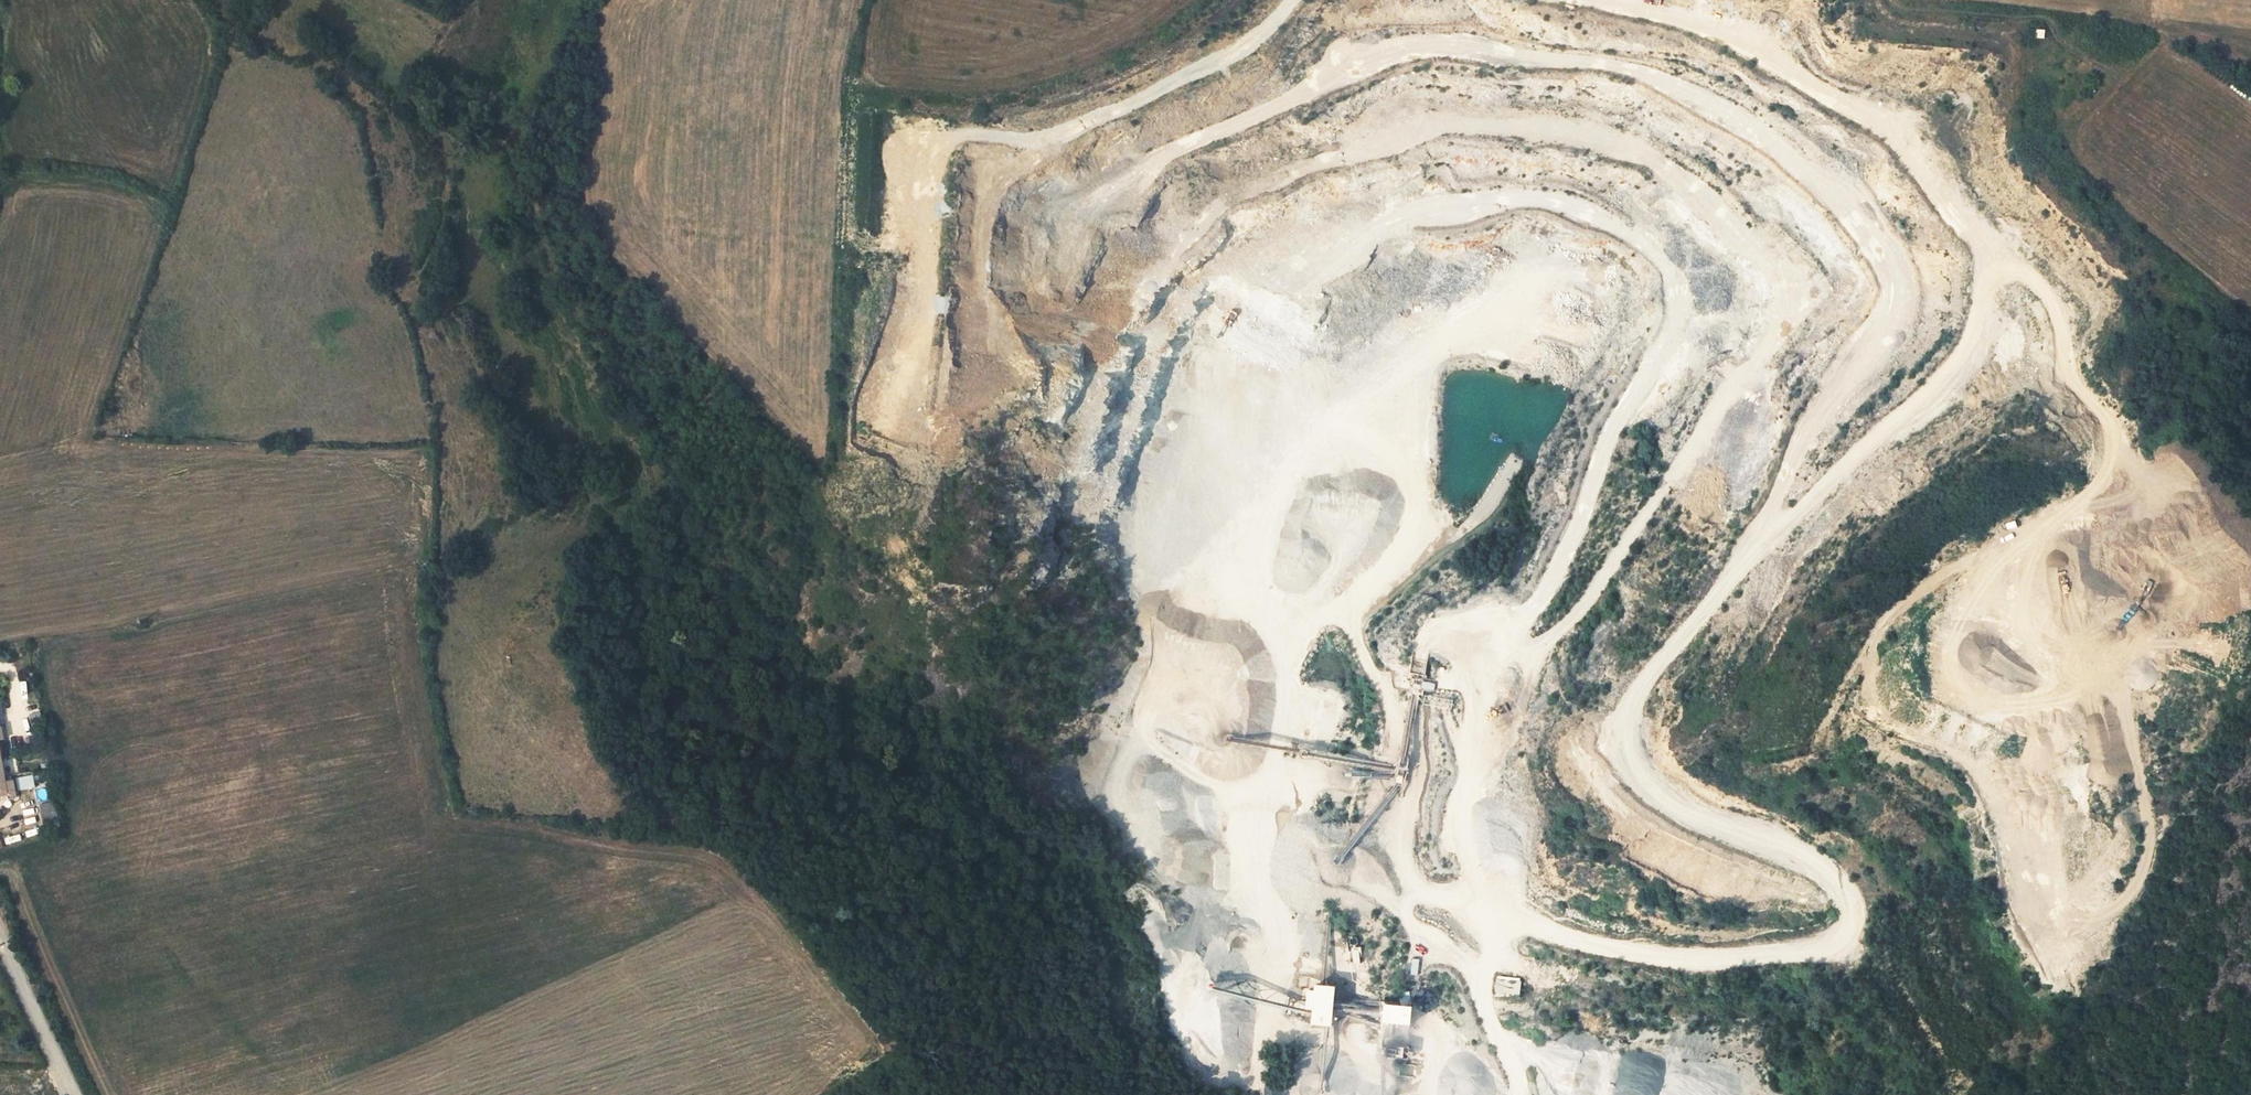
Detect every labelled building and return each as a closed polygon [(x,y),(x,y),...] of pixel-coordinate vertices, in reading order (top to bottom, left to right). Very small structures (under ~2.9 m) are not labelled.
[(1422,690),(1435,692),(1437,684),(1424,682),(1422,690)] [(19,793),(17,784),(8,786),(5,768),(13,766),(12,758),(4,759),(0,733),(0,797),(19,793)] [(22,839),(22,831),(3,832),(3,840),(22,839)] [(1344,976),(1360,975),(1359,947),(1351,948),(1351,958),(1343,959),(1344,976)] [(1411,976),(1419,977),(1421,960),(1413,959),(1411,976)] [(1531,963),(1528,969),(1539,974),(1541,968),(1531,963)] [(1495,993),(1520,997),(1522,980),(1497,976),(1495,993)] [(1330,1031),(1334,989),(1313,986),(1313,994),(1306,993),(1305,1006),(1299,1005),(1300,1011),(1309,1013),(1308,1028),(1330,1031)] [(1408,1006),(1379,1004),(1377,1021),(1385,1022),(1385,1039),(1391,1039),(1392,1024),(1406,1025),(1408,1006)] [(1412,1075),(1414,1066),(1405,1064),(1403,1074),(1412,1075)]
